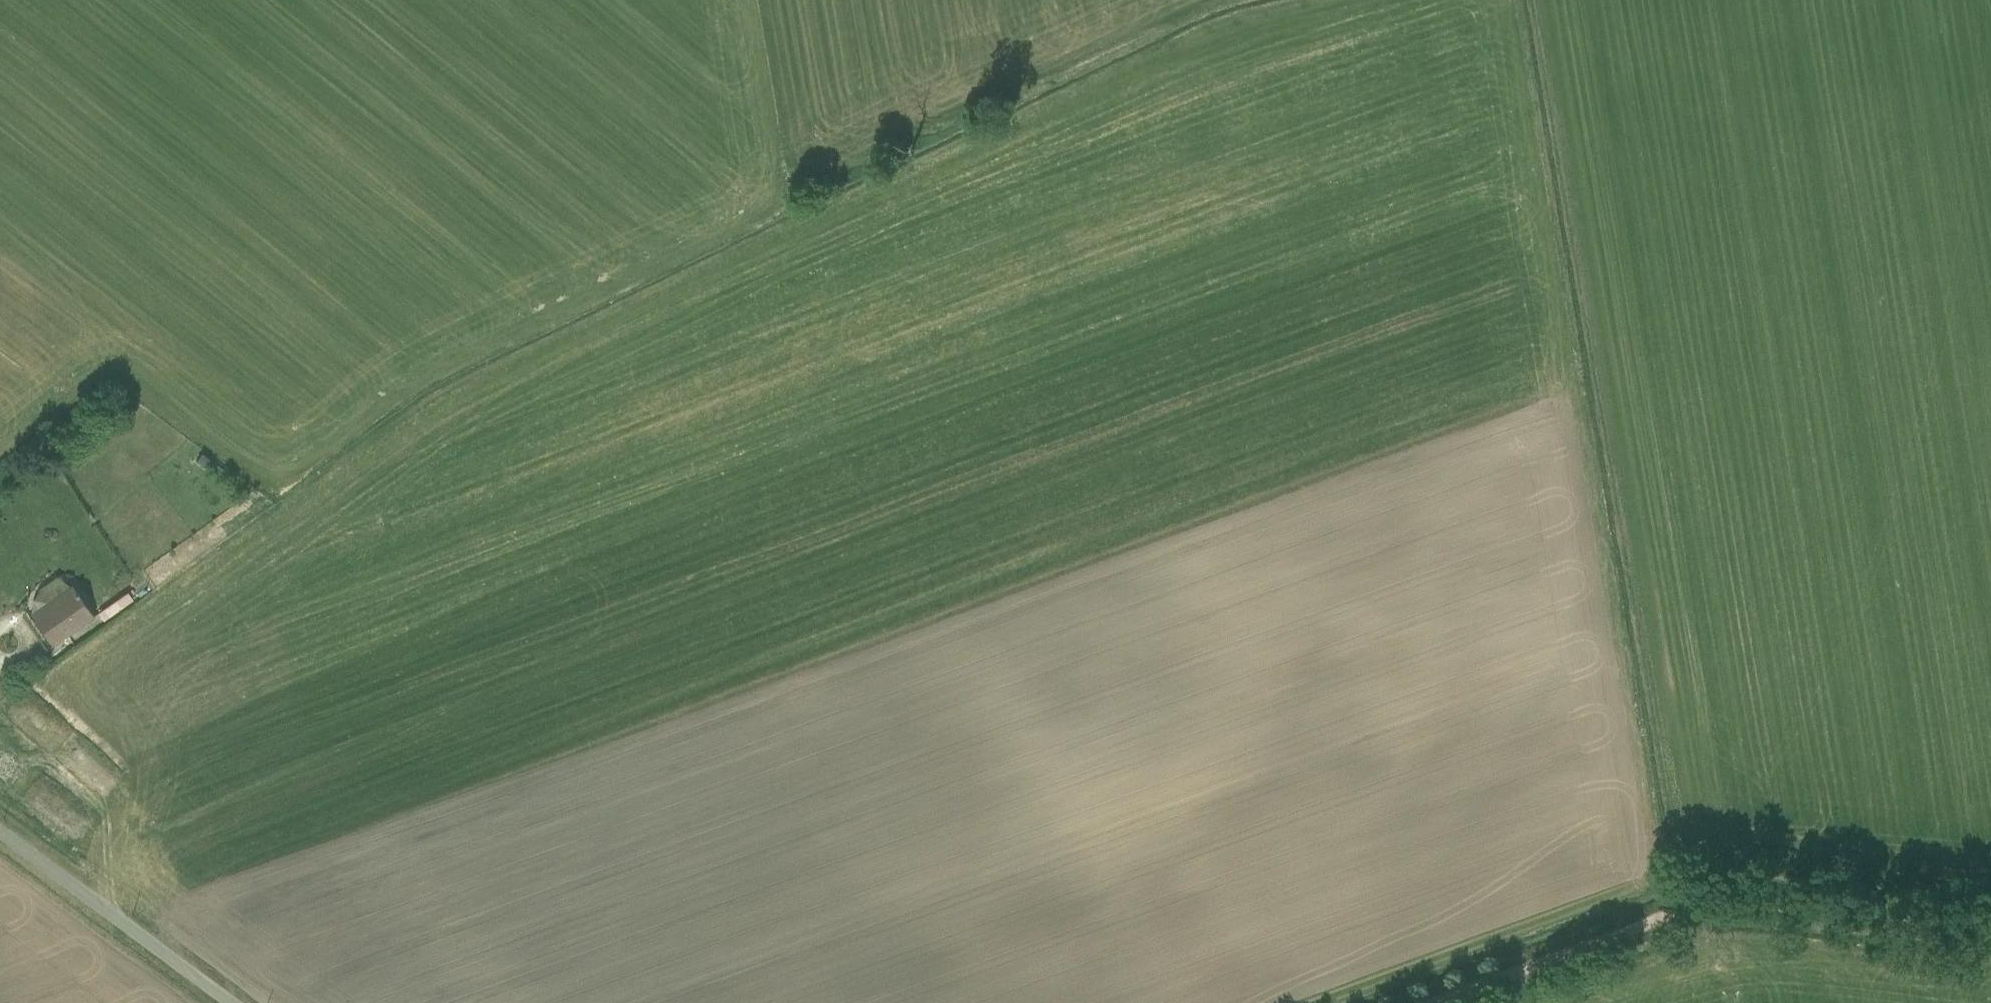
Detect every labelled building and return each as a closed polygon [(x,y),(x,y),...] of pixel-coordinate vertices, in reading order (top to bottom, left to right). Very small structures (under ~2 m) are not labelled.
[(69,575),(32,603),(51,629),(88,601),(69,575)]
